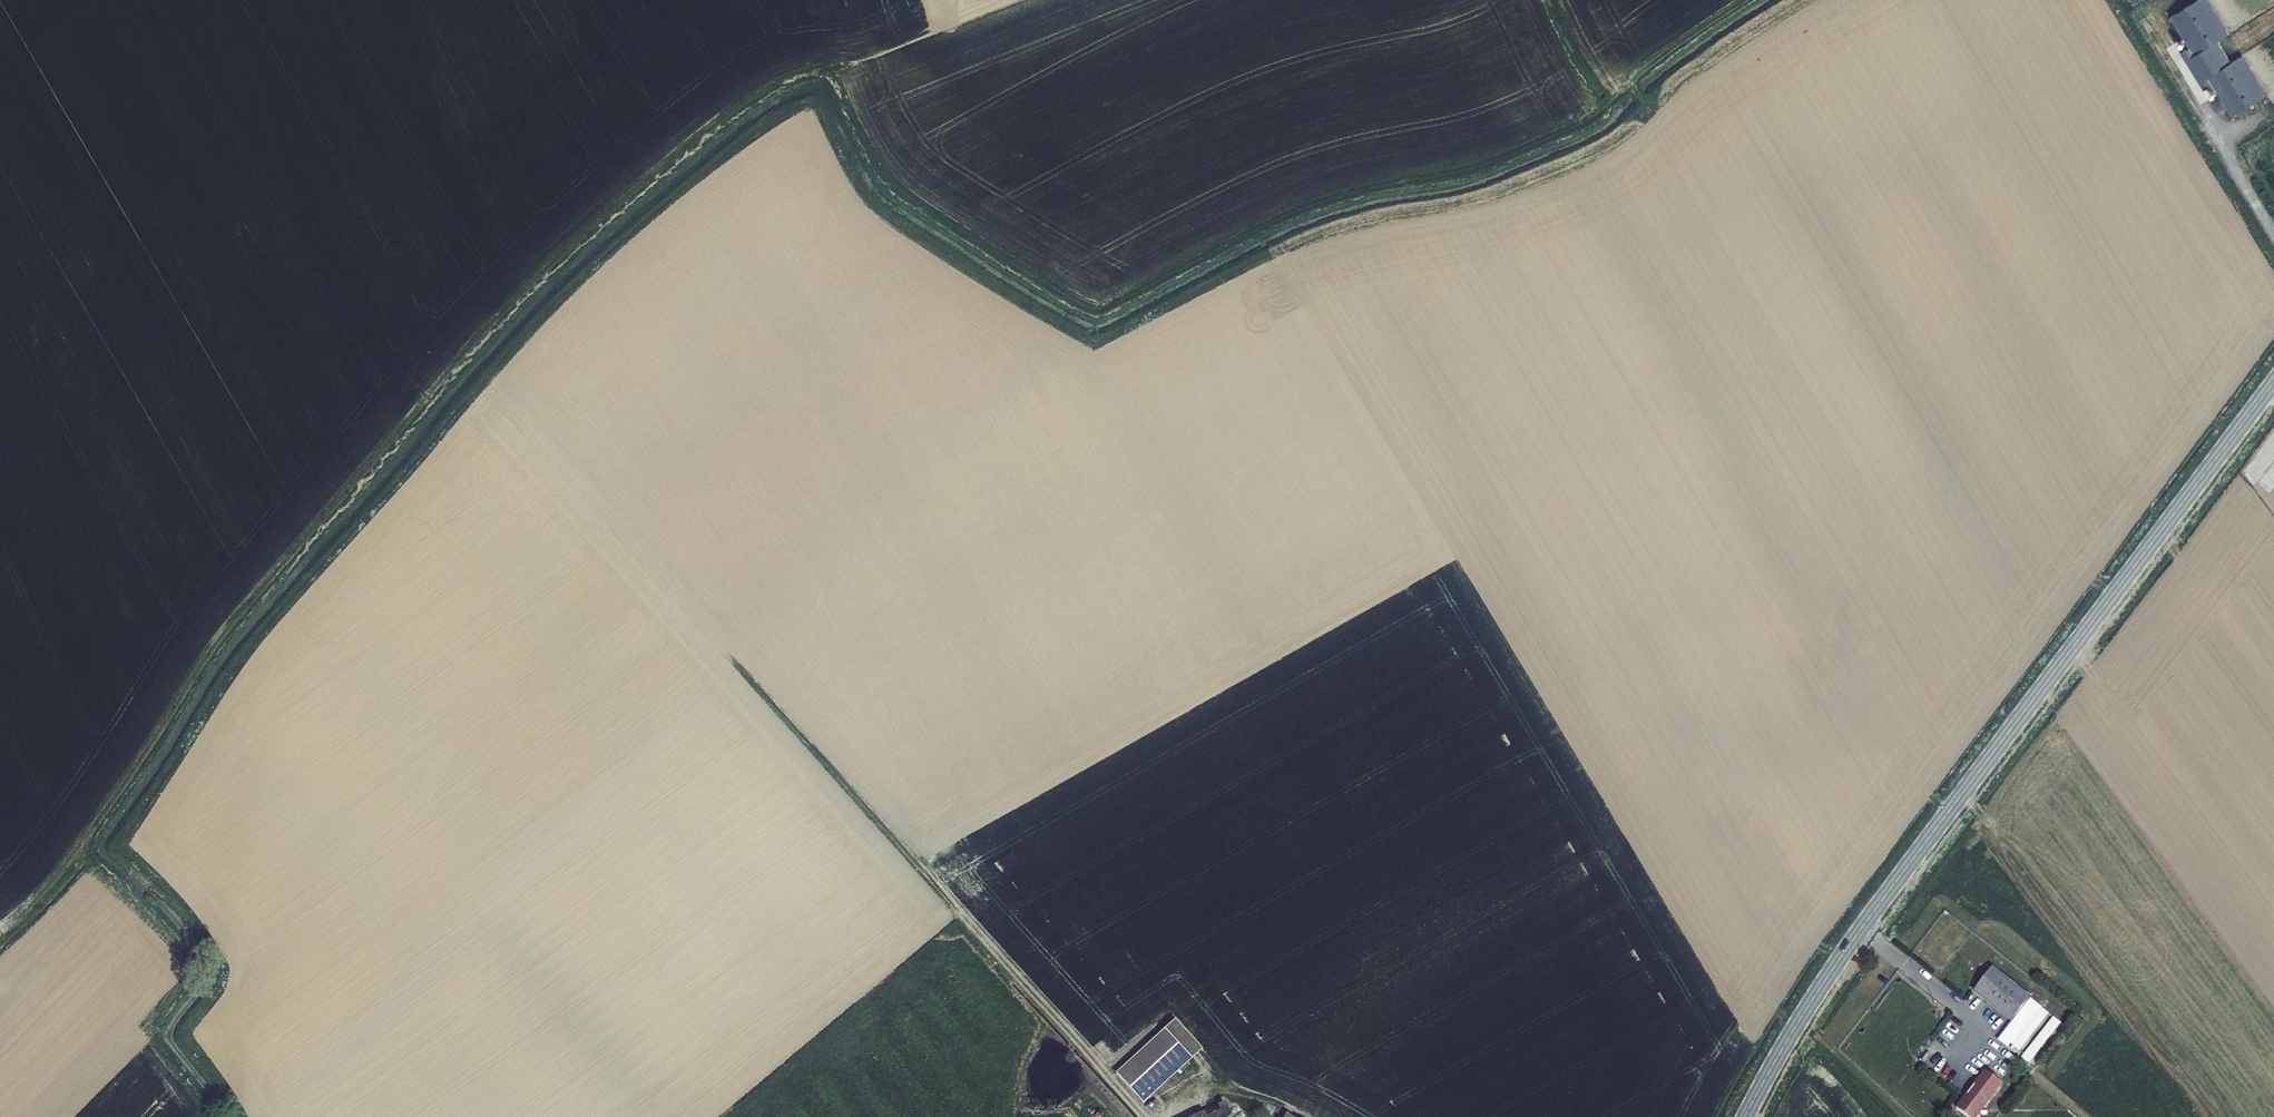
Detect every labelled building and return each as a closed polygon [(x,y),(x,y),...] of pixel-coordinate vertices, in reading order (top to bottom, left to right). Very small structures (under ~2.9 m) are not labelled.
[(2269,95),(2246,53),(2233,61),(2221,39),(2231,34),(2212,0),(2198,0),(2173,14),(2191,47),(2183,51),(2204,88),(2215,82),(2233,115),(2269,95)] [(2066,1022),(1993,966),(1972,993),(2013,1024),(1999,1043),(2031,1067),(2066,1022)] [(1144,1103),(1204,1048),(1175,1017),(1116,1072),(1144,1103)] [(1984,1074),(1956,1112),(1963,1116),(1979,1116),(2002,1086),(1984,1074)]
